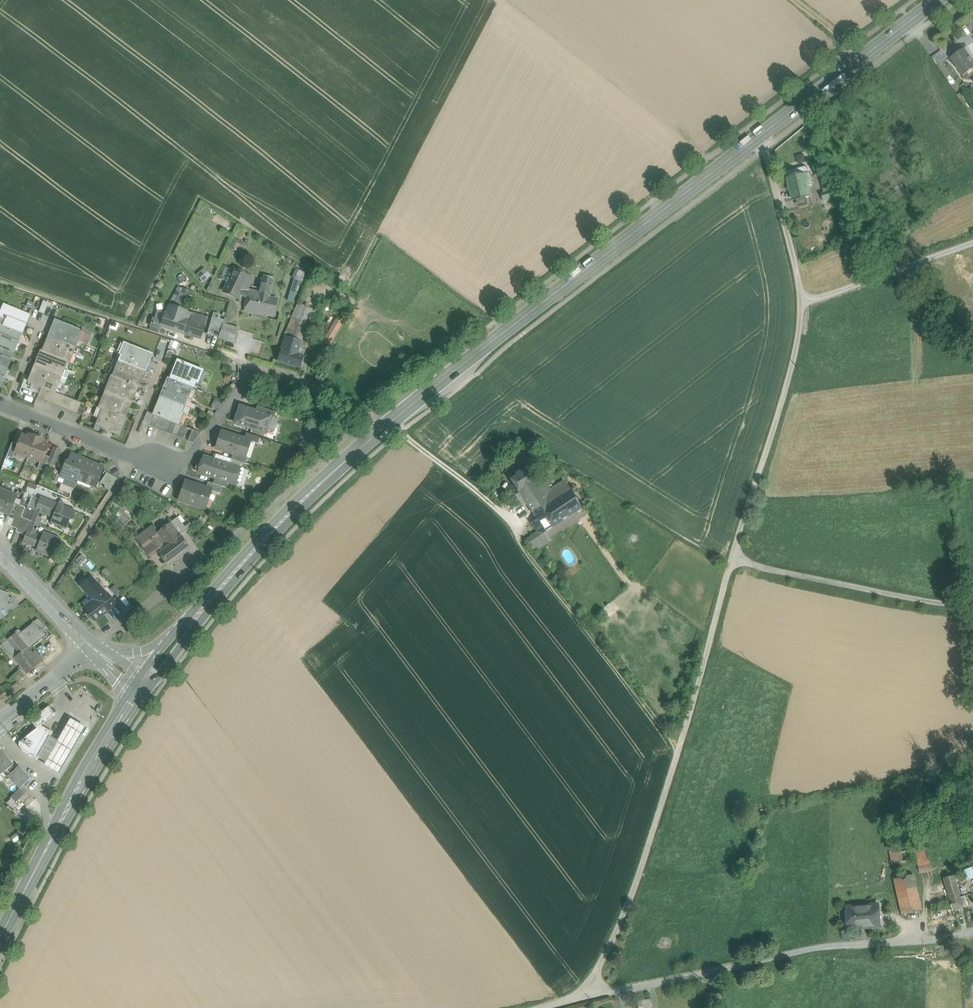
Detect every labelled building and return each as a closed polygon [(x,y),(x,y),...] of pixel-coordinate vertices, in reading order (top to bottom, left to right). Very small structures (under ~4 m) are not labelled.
[(972,69),(972,61),(965,48),(951,58),(963,76),(972,69)] [(788,171),(787,173),(788,178),(793,200),(810,196),(808,186),(812,185),(809,173),(808,168),(806,167),(788,171)] [(831,190),(837,189),(832,177),(821,179),(824,192),(831,190)] [(833,198),(840,196),(837,189),(831,190),(833,198)] [(823,201),(833,198),(831,190),(824,192),(821,193),(823,201)] [(239,251),(242,240),(234,238),(231,249),(239,251)] [(205,267),(197,274),(204,282),(212,275),(205,267)] [(295,301),(304,270),(297,268),(288,299),(295,301)] [(235,269),(224,292),(236,298),(238,293),(247,297),(244,308),(245,308),(248,291),(247,288),(250,281),(245,279),(247,275),(235,269)] [(259,293),(248,291),(245,308),(244,311),(264,315),(266,309),(274,311),(277,300),(268,298),(272,281),(262,279),(259,293)] [(193,292),(179,288),(176,296),(186,299),(187,295),(192,296),(193,292)] [(43,301),(39,312),(44,314),(49,303),(43,301)] [(3,304),(0,312),(0,317),(5,319),(3,325),(0,324),(22,333),(26,324),(30,315),(3,304)] [(298,304),(285,336),(301,341),(314,310),(298,304)] [(163,322),(154,319),(152,326),(161,329),(162,326),(183,333),(201,339),(207,318),(186,312),(169,307),(167,314),(166,313),(163,322)] [(219,314),(214,313),(207,334),(219,338),(223,324),(224,320),(219,319),(219,318),(218,318),(219,314)] [(336,319),(323,342),(329,346),(342,323),(336,319)] [(81,332),(55,321),(49,336),(75,347),(81,333),(82,333),(83,332),(81,331),(81,332)] [(0,324),(0,345),(15,351),(22,333),(0,324)] [(238,329),(223,324),(219,338),(234,342),(238,329)] [(75,347),(49,336),(43,351),(43,352),(67,361),(67,362),(69,363),(75,347)] [(285,336),(277,361),(300,368),(304,356),(297,353),(301,341),(285,336)] [(169,345),(176,347),(178,342),(171,339),(169,345)] [(152,355),(120,342),(116,353),(122,355),(119,361),(145,372),(152,355)] [(0,345),(0,366),(8,369),(15,351),(0,345)] [(166,356),(172,357),(175,348),(169,346),(166,356)] [(67,361),(43,352),(43,351),(41,351),(35,366),(61,376),(66,379),(69,372),(63,370),(67,362),(67,361)] [(200,369),(178,360),(170,380),(191,388),(191,389),(193,389),(196,380),(195,380),(200,369)] [(145,372),(119,361),(113,376),(113,377),(138,387),(137,387),(139,388),(145,372)] [(61,376),(35,366),(29,382),(41,387),(47,389),(52,391),(55,392),(61,376)] [(138,387),(113,377),(113,376),(112,376),(106,392),(131,402),(137,387),(138,387)] [(191,388),(170,380),(168,379),(160,397),(184,406),(187,397),(186,397),(189,389),(190,389),(191,389),(191,388)] [(47,389),(41,387),(37,398),(42,400),(47,389)] [(52,391),(47,389),(42,400),(47,402),(52,391)] [(55,392),(52,391),(47,402),(52,404),(57,393),(55,392)] [(131,402),(106,392),(99,408),(103,409),(125,418),(125,417),(131,402)] [(57,393),(52,404),(57,406),(62,395),(57,393)] [(62,395),(57,406),(62,408),(67,397),(62,395)] [(67,397),(62,408),(67,410),(72,399),(67,397)] [(184,406),(160,397),(153,414),(170,421),(181,426),(184,426),(184,425),(176,422),(180,413),(181,414),(184,406)] [(72,399),(67,410),(72,412),(77,401),(72,399)] [(77,401),(72,412),(77,414),(82,403),(77,401)] [(82,403),(77,414),(82,416),(87,405),(82,403)] [(255,411),(240,406),(235,423),(252,429),(253,425),(266,429),(271,417),(271,416),(255,411)] [(274,412),(257,406),(255,411),(271,416),(271,417),(273,417),(274,412)] [(125,418),(103,409),(96,425),(120,435),(127,418),(125,417),(125,418)] [(159,417),(153,414),(149,425),(155,427),(159,417)] [(159,417),(155,427),(160,430),(164,419),(159,417)] [(164,419),(160,430),(166,432),(170,421),(164,419)] [(170,421),(166,432),(171,434),(176,423),(170,421)] [(176,423),(171,434),(177,436),(181,426),(176,423)] [(184,426),(181,426),(177,436),(182,439),(187,428),(184,426)] [(244,439),(222,432),(216,448),(233,453),(244,457),(245,457),(250,441),(244,439)] [(259,437),(246,433),(244,439),(250,441),(257,444),(259,437)] [(28,437),(22,434),(18,445),(15,452),(28,457),(36,437),(33,436),(32,438),(28,437)] [(39,438),(36,437),(28,457),(40,462),(41,463),(44,455),(48,445),(42,442),(38,441),(39,438)] [(12,442),(7,456),(13,459),(15,452),(18,445),(12,442)] [(49,457),(47,462),(54,464),(60,450),(53,447),(49,457)] [(244,457),(233,453),(231,459),(232,459),(244,463),(246,457),(245,457),(244,457)] [(71,454),(66,466),(64,465),(60,476),(57,475),(55,481),(63,485),(73,488),(77,480),(85,460),(71,454)] [(231,459),(215,454),(214,460),(230,465),(232,459),(231,459)] [(49,457),(44,455),(41,463),(40,462),(38,469),(44,471),(47,462),(49,457)] [(214,460),(203,456),(201,464),(198,464),(196,466),(196,468),(196,470),(198,472),(198,473),(215,478),(227,482),(234,484),(240,468),(230,465),(214,460)] [(104,467),(85,460),(77,480),(96,487),(104,467)] [(537,532),(540,536),(581,509),(582,509),(563,481),(549,490),(542,479),(557,470),(555,465),(539,475),(540,477),(534,481),(535,483),(518,493),(524,502),(535,520),(531,522),(537,532)] [(509,478),(518,493),(535,483),(534,481),(525,468),(509,478)] [(19,479),(28,482),(29,479),(26,475),(21,473),(19,479)] [(117,479),(107,473),(100,483),(105,486),(104,487),(109,490),(117,479)] [(227,482),(215,478),(213,484),(222,487),(225,488),(227,482)] [(206,488),(186,481),(179,501),(205,509),(207,501),(208,501),(211,490),(212,490),(206,488)] [(213,484),(208,482),(206,488),(212,490),(211,490),(220,493),(222,487),(213,484)] [(70,496),(73,488),(63,485),(60,492),(70,496)] [(0,489),(0,511),(7,513),(9,514),(14,503),(17,495),(0,489)] [(524,502),(518,493),(514,495),(520,505),(524,502)] [(74,510),(40,497),(35,510),(31,521),(39,524),(43,514),(52,518),(50,522),(67,529),(74,510)] [(19,505),(14,503),(9,514),(7,513),(5,516),(14,519),(15,515),(19,505)] [(19,505),(15,515),(21,517),(25,507),(19,505)] [(35,510),(25,507),(21,517),(31,521),(35,510)] [(581,509),(540,536),(537,532),(531,536),(540,548),(550,540),(549,538),(561,531),(562,532),(585,515),(581,509)] [(14,519),(11,526),(17,528),(21,517),(15,515),(14,519)] [(14,519),(5,516),(3,523),(11,526),(14,519)] [(31,521),(21,517),(17,528),(16,531),(25,535),(31,521)] [(171,523),(181,535),(187,531),(177,518),(171,523)] [(59,539),(43,532),(41,536),(35,533),(39,524),(31,521),(25,535),(25,536),(29,538),(26,544),(37,548),(36,550),(52,557),(59,539)] [(158,553),(181,535),(171,523),(157,533),(152,526),(136,538),(151,558),(158,553)] [(158,553),(167,565),(190,548),(181,535),(158,553)] [(540,548),(531,536),(525,540),(533,553),(540,548)] [(81,552),(73,561),(79,567),(87,557),(81,552)] [(85,563),(93,571),(97,567),(89,558),(85,563)] [(85,590),(96,581),(92,576),(82,585),(85,590)] [(86,609),(95,621),(117,604),(96,581),(85,590),(95,602),(86,609)] [(0,590),(0,612),(1,609),(4,609),(8,597),(9,593),(0,590)] [(14,599),(8,597),(4,609),(7,615),(19,606),(14,599)] [(47,627),(38,619),(33,623),(43,632),(47,627)] [(33,623),(21,633),(18,629),(15,632),(16,633),(27,646),(30,649),(44,638),(47,635),(43,632),(33,623)] [(0,630),(0,639),(8,631),(3,626),(0,630)] [(9,634),(8,631),(0,639),(0,640),(3,644),(9,639),(6,637),(9,634)] [(16,633),(12,637),(9,634),(6,637),(9,639),(3,644),(14,658),(27,646),(16,633)] [(27,646),(14,658),(27,674),(39,664),(38,663),(43,660),(35,651),(33,653),(30,649),(27,646)] [(51,711),(48,707),(31,720),(34,724),(37,729),(41,726),(55,715),(51,711)] [(45,762),(43,765),(51,770),(59,774),(86,728),(78,723),(70,719),(58,741),(45,762)] [(41,726),(37,729),(20,742),(19,746),(23,751),(37,760),(38,758),(50,737),(53,733),(41,726)] [(50,737),(38,758),(45,762),(58,741),(50,737)] [(0,750),(0,774),(4,771),(11,766),(13,765),(1,749),(0,750)] [(14,770),(11,766),(4,771),(9,775),(8,777),(20,789),(21,787),(30,778),(19,766),(14,770)] [(21,787),(20,789),(10,798),(15,803),(19,799),(27,791),(21,787)] [(35,800),(27,791),(19,799),(27,807),(35,800)] [(926,846),(914,849),(921,874),(933,871),(929,859),(926,846)] [(901,849),(890,852),(892,864),(914,859),(912,850),(901,852),(901,849)] [(938,857),(929,859),(933,871),(941,869),(938,857)] [(951,899),(954,911),(964,908),(955,876),(945,879),(950,897),(951,899)] [(914,878),(895,882),(902,917),(921,913),(914,878)] [(955,914),(954,911),(951,899),(946,901),(929,905),(933,921),(955,914)] [(847,907),(848,929),(870,927),(869,915),(880,915),(879,904),(847,907)] [(869,915),(870,927),(881,927),(880,915),(869,915)] [(638,1007),(650,1007),(649,999),(637,1000),(638,1007)]
